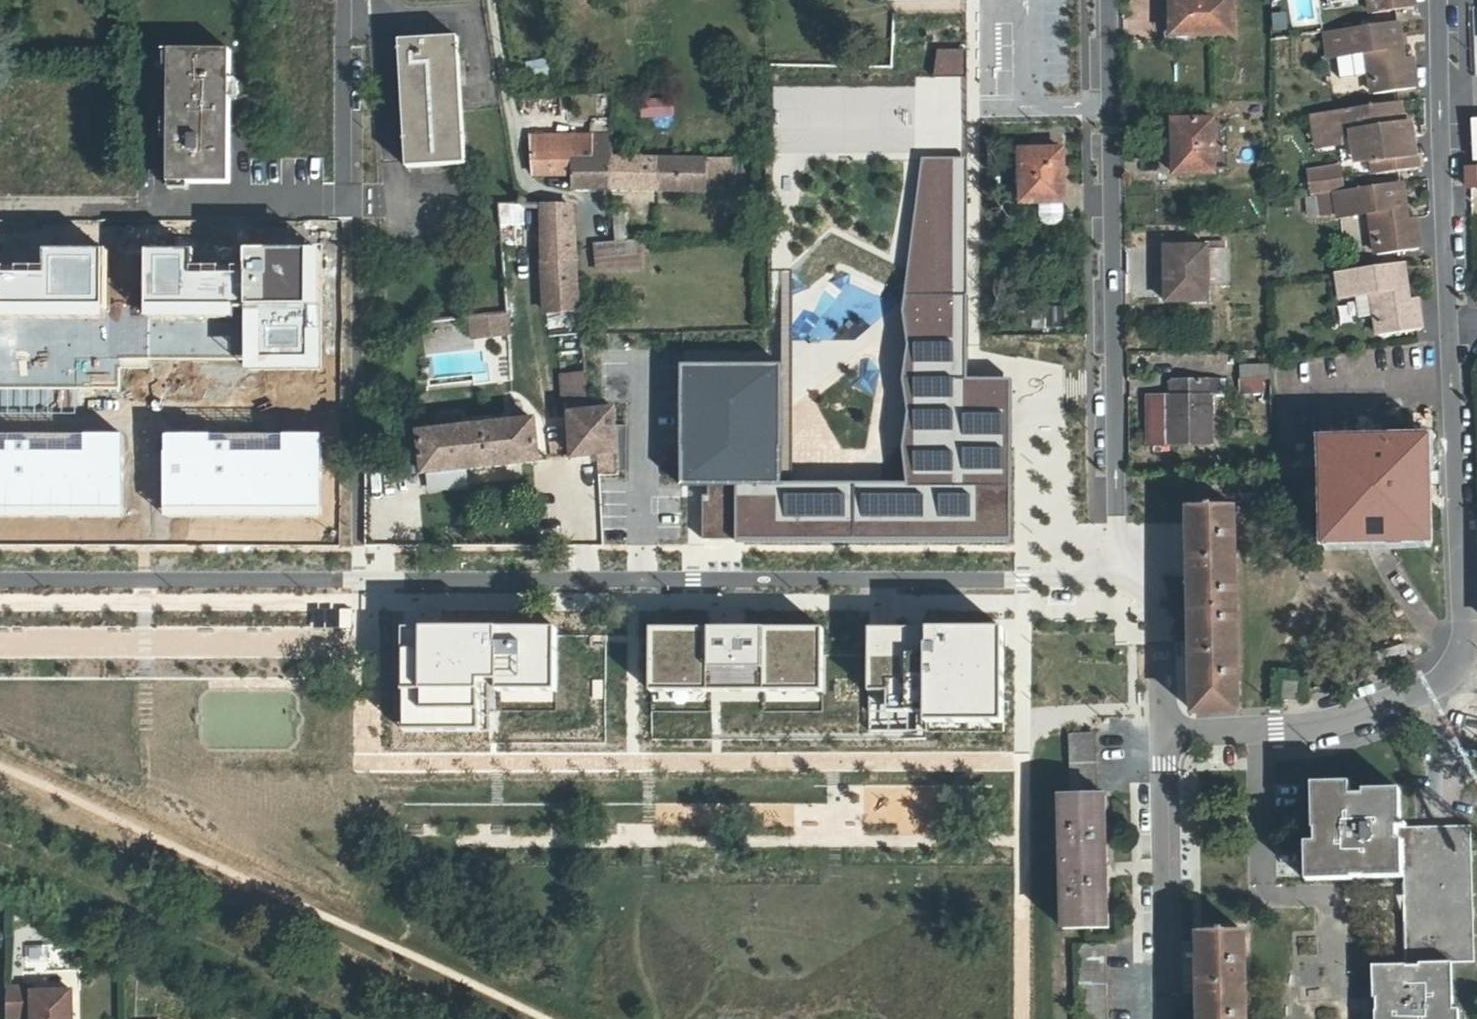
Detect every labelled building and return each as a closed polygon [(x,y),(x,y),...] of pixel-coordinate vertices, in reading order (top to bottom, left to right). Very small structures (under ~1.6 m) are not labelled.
[(1235,0),(1174,0),(1175,38),(1235,37),(1235,0)] [(1383,12),(1412,8),(1425,6),(1424,0),(1381,0),(1383,12)] [(1270,30),(1285,29),(1284,10),(1268,12),(1270,30)] [(1344,29),(1347,52),(1376,49),(1382,93),(1426,86),(1422,56),(1413,58),(1408,21),(1344,29)] [(1344,29),(1326,32),(1329,54),(1347,52),(1344,29)] [(454,34),(394,39),(405,164),(464,159),(454,34)] [(167,183),(227,183),(225,49),(165,50),(167,183)] [(967,75),(967,49),(941,49),(936,76),(967,75)] [(524,59),(524,77),(542,76),(541,58),(524,59)] [(672,117),(672,97),(638,97),(638,117),(672,117)] [(1383,157),(1385,172),(1427,166),(1423,136),(1413,137),(1408,99),(1324,112),(1328,141),(1349,138),(1348,132),(1363,131),(1379,129),(1383,157)] [(595,136),(615,135),(615,118),(595,119),(595,136)] [(1218,120),(1176,121),(1177,176),(1218,176),(1218,159),(1237,159),(1236,125),(1218,125),(1218,120)] [(1379,129),(1363,131),(1367,159),(1383,157),(1379,129)] [(573,136),(575,173),(576,185),(616,187),(615,160),(615,135),(595,136),(573,136)] [(575,173),(573,136),(536,137),(538,176),(575,173)] [(1066,151),(1025,151),(1025,205),(1041,204),(1066,204),(1066,151)] [(661,159),(615,160),(616,187),(660,189),(661,159)] [(734,159),(661,159),(660,189),(708,191),(708,204),(734,204),(734,159)] [(779,366),(769,366),(684,368),(684,486),(703,486),(702,541),(1011,540),(1014,381),(966,380),(966,159),(923,159),(903,311),(909,345),(903,379),(910,410),(902,450),(907,484),(781,484),(779,366)] [(1324,190),(1350,186),(1348,168),(1321,172),(1324,190)] [(1411,180),(1311,196),(1314,217),(1376,209),(1382,252),(1429,245),(1425,215),(1415,216),(1411,180)] [(546,204),(549,310),(580,309),(573,205),(546,204)] [(1066,228),(1066,204),(1041,204),(1041,229),(1066,228)] [(598,243),(599,271),(644,268),(643,242),(617,242),(598,243)] [(193,250),(147,250),(147,321),(248,321),(248,371),(323,371),(323,250),(245,250),(245,270),(193,269),(193,250)] [(1206,250),(1170,250),(1171,274),(1166,274),(1166,301),(1207,301),(1206,250)] [(98,251),(53,251),(52,271),(0,271),(0,251),(0,322),(98,322),(98,251)] [(1341,270),(1343,293),(1376,289),(1382,333),(1431,324),(1427,296),(1418,297),(1414,259),(1341,270)] [(506,310),(468,314),(470,330),(498,327),(499,333),(509,331),(506,310)] [(498,327),(470,330),(471,336),(499,333),(498,327)] [(1237,362),(1237,391),(1265,391),(1265,362),(1237,362)] [(571,396),(591,395),(589,372),(563,374),(565,397),(571,396)] [(1207,392),(1207,377),(1173,379),(1173,394),(1149,395),(1150,442),(1212,441),(1212,392),(1207,392)] [(1207,392),(1212,392),(1219,392),(1219,377),(1207,377),(1207,392)] [(602,455),(609,476),(621,475),(618,410),(592,411),(591,395),(571,396),(576,457),(602,455)] [(536,419),(421,432),(427,473),(541,461),(536,419)] [(321,436),(169,434),(168,516),(321,517),(321,436)] [(0,438),(0,521),(124,522),(125,438),(0,438)] [(1324,472),(1328,472),(1330,546),(1424,545),(1424,487),(1424,470),(1429,469),(1428,442),(1391,442),(1391,449),(1361,449),(1360,442),(1324,443),(1324,472)] [(469,469),(427,474),(429,493),(471,488),(469,469)] [(1241,709),(1238,509),(1194,511),(1199,710),(1241,709)] [(553,624),(398,625),(399,728),(482,728),(482,690),(554,690),(553,624)] [(822,626),(647,626),(647,691),(822,691),(822,626)] [(1000,628),(867,626),(866,692),(883,692),(882,713),(925,713),(924,722),(999,723),(1000,628)] [(1304,674),(1287,674),(1286,693),(1304,693),(1304,674)] [(779,711),(734,711),(734,739),(780,739),(779,711)] [(1095,734),(1070,735),(1071,798),(1097,797),(1095,734)] [(1463,1006),(1458,1005),(1457,960),(1476,959),(1476,836),(1476,821),(1408,821),(1407,784),(1370,784),(1369,789),(1358,789),(1358,778),(1320,779),(1320,825),(1323,825),(1323,837),(1313,838),(1314,875),(1357,875),(1358,872),(1371,871),(1371,875),(1411,875),(1411,960),(1377,961),(1378,995),(1381,995),(1381,1007),(1378,1007),(1379,1018),(1463,1018),(1463,1006)] [(1071,798),(1060,798),(1065,929),(1108,928),(1105,797),(1097,797),(1071,798)] [(1203,932),(1205,1018),(1247,1018),(1245,931),(1203,932)] [(1077,945),(1079,1018),(1107,1018),(1105,944),(1077,945)] [(10,989),(10,1018),(75,1018),(75,996),(36,994),(36,989),(10,989)]
